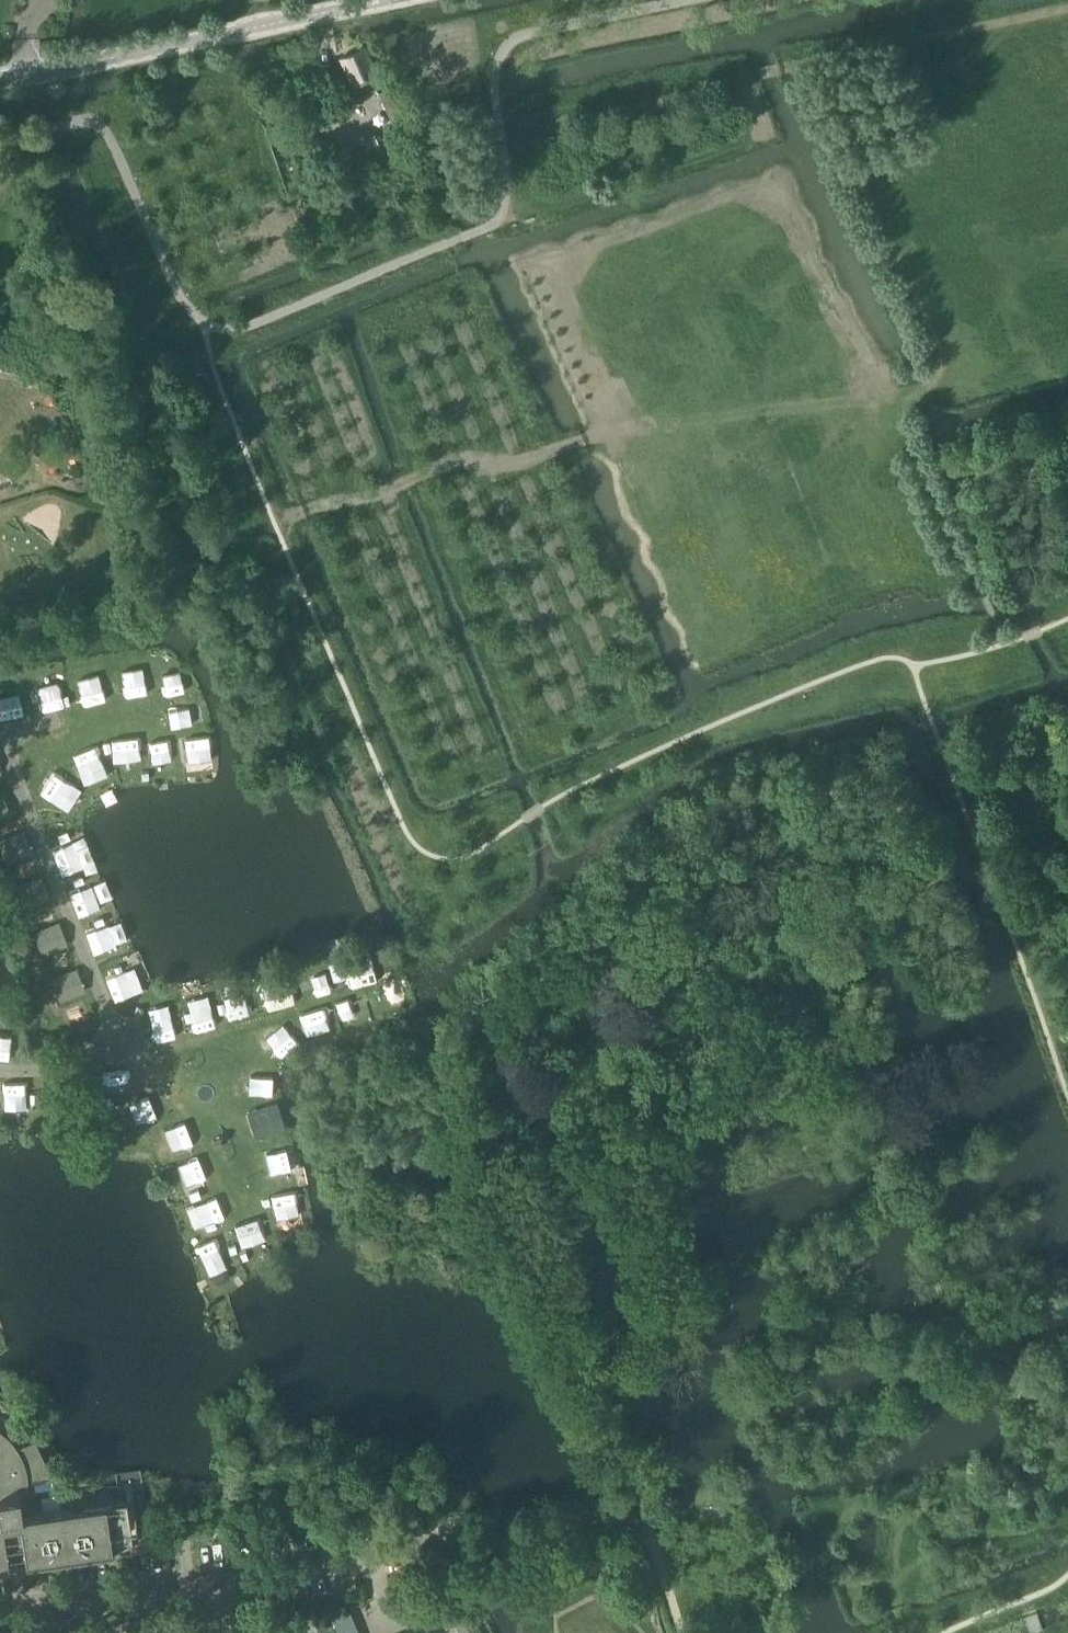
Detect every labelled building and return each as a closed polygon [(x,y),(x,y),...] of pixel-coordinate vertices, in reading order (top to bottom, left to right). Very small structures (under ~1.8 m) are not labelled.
[(375,75),(377,74),(365,47),(340,59),(352,85),(357,83),(362,95),(381,86),(375,75)] [(396,135),(359,151),(365,164),(402,147),(397,136),(409,130),(390,88),(377,93),(396,135)] [(137,1527),(133,1497),(22,1513),(20,1505),(22,1502),(23,1500),(24,1496),(24,1495),(25,1491),(26,1487),(26,1484),(26,1482),(53,1478),(34,1439),(16,1447),(13,1441),(8,1435),(2,1430),(0,1429),(0,1568),(46,1562),(46,1559),(133,1546),(131,1531),(137,1530),(137,1527)]
